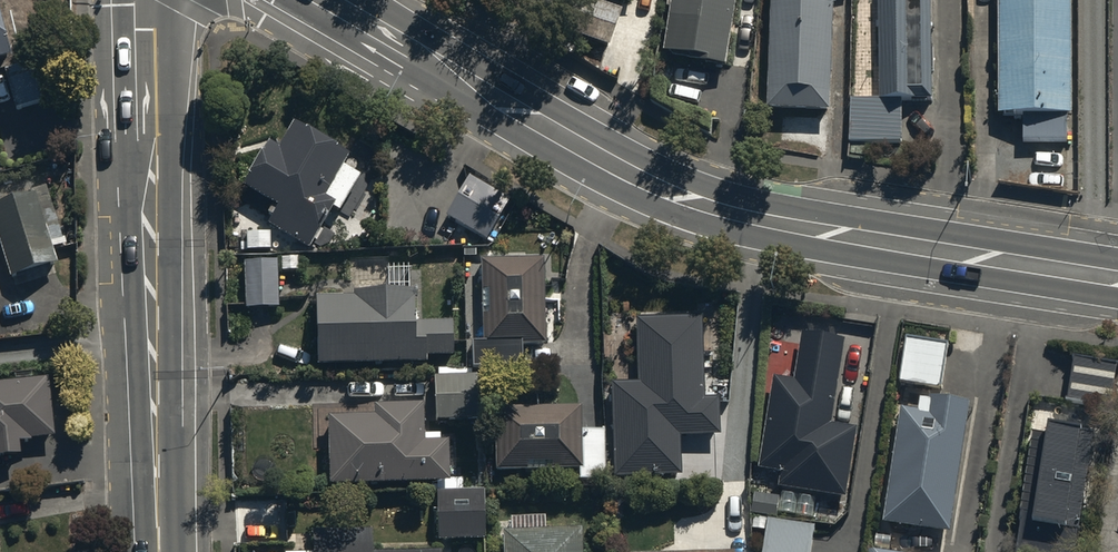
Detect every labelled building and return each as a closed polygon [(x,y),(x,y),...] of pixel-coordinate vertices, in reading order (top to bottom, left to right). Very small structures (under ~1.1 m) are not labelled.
[(667,15),(672,16),(664,63),(728,74),(740,0),(670,0),(667,15)] [(768,118),(832,120),(835,0),(771,0),(768,118)] [(931,0),(878,0),(879,104),(849,105),(850,149),(903,148),(903,109),(932,109),(931,0)] [(1070,0),(998,0),(999,124),(1025,124),(1025,149),(1067,149),(1067,125),(1071,125),(1070,0)] [(14,66),(0,14),(0,70),(14,66)] [(40,67),(6,76),(16,116),(51,107),(40,67)] [(341,220),(362,184),(345,175),(352,163),(296,130),(282,155),(271,148),(243,195),(277,215),(268,231),(312,257),(335,217),(341,220)] [(471,183),(469,182),(447,222),(488,245),(509,207),(496,200),(500,194),(473,179),(471,183)] [(0,198),(0,249),(11,285),(60,271),(35,188),(0,198)] [(272,255),(272,238),(247,239),(248,256),(272,255)] [(291,258),(291,246),(273,246),(273,257),(291,258)] [(300,277),(299,263),(283,263),(283,277),(300,277)] [(546,350),(543,264),(480,266),(481,299),(470,300),(471,317),(482,316),(483,348),(472,349),(473,376),(523,374),(522,351),(546,350)] [(281,314),(279,267),(246,269),(248,315),(281,314)] [(315,303),(317,375),(427,372),(427,366),(453,365),(452,327),(416,328),(415,296),(410,296),(409,273),(385,273),(386,292),(353,293),(353,302),(315,303)] [(703,313),(637,314),(639,381),(613,381),(615,473),(681,471),(680,434),(721,433),(721,394),(705,395),(703,313)] [(832,430),(846,347),(805,340),(797,388),(775,384),(759,476),(781,480),(779,494),(846,505),(859,434),(832,430)] [(948,353),(908,347),(902,392),(942,397),(948,353)] [(1073,365),(1067,409),(1112,416),(1117,374),(1117,372),(1073,365)] [(24,452),(22,440),(56,436),(49,373),(0,378),(0,455),(24,452)] [(478,426),(476,382),(434,383),(435,427),(478,426)] [(494,414),(496,478),(578,476),(578,484),(605,484),(604,435),(579,436),(578,410),(559,410),(559,396),(536,396),(536,413),(494,414)] [(951,542),(971,411),(933,405),(933,408),(920,406),(919,419),(902,416),(884,531),(951,542)] [(330,495),(450,492),(449,450),(439,450),(439,443),(424,444),(424,412),(372,413),(372,421),(328,422),(330,495)] [(1097,444),(1050,437),(1049,442),(1036,440),(1019,551),(1075,551),(1077,543),(1081,544),(1097,444)] [(485,544),(484,495),(435,497),(436,546),(485,544)] [(756,497),(752,519),(777,524),(781,502),(756,497)] [(580,537),(546,538),(545,519),(511,521),(512,540),(501,540),(501,551),(581,551),(580,537)] [(768,523),(754,521),(752,534),(766,536),(768,523)] [(815,531),(770,524),(765,551),(811,551),(815,531)] [(373,535),(311,535),(312,551),(373,551),(373,535)]
